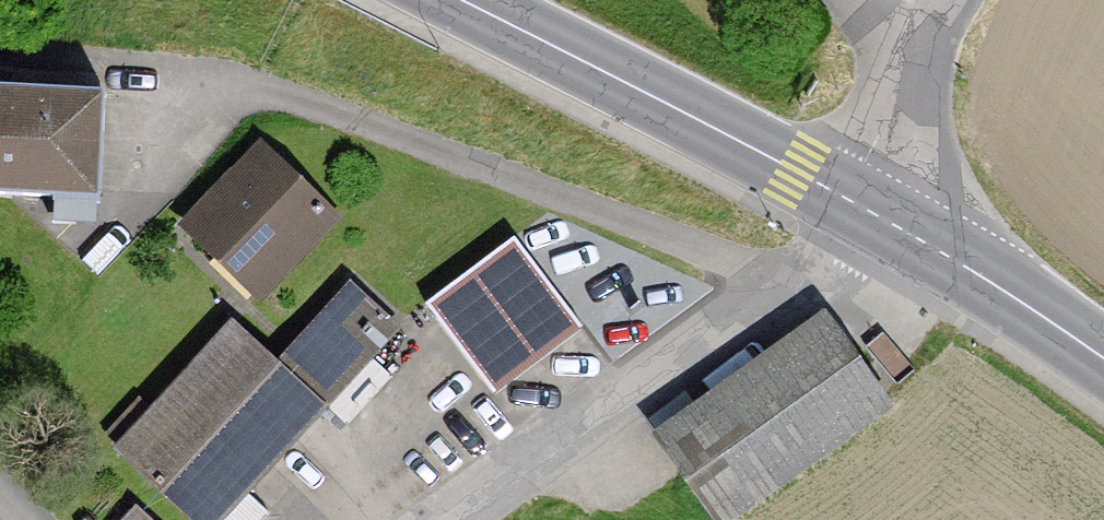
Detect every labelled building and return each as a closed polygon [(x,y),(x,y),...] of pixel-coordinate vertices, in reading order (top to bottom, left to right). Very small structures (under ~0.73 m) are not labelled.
[(53,198),(54,202),(100,204),(105,92),(0,87),(0,195),(53,198)] [(334,217),(263,149),(195,220),(266,287),(334,217)] [(514,238),(426,305),(494,394),(582,327),(514,238)] [(391,321),(351,284),(277,365),(234,325),(153,413),(140,401),(109,435),(122,448),(119,451),(194,519),(264,519),(270,514),(245,490),(322,406),(317,402),(391,321)] [(825,324),(664,438),(721,518),(882,404),(825,324)] [(392,377),(372,359),(327,408),(347,425),(392,377)] [(137,511),(128,519),(147,519),(137,511)]
